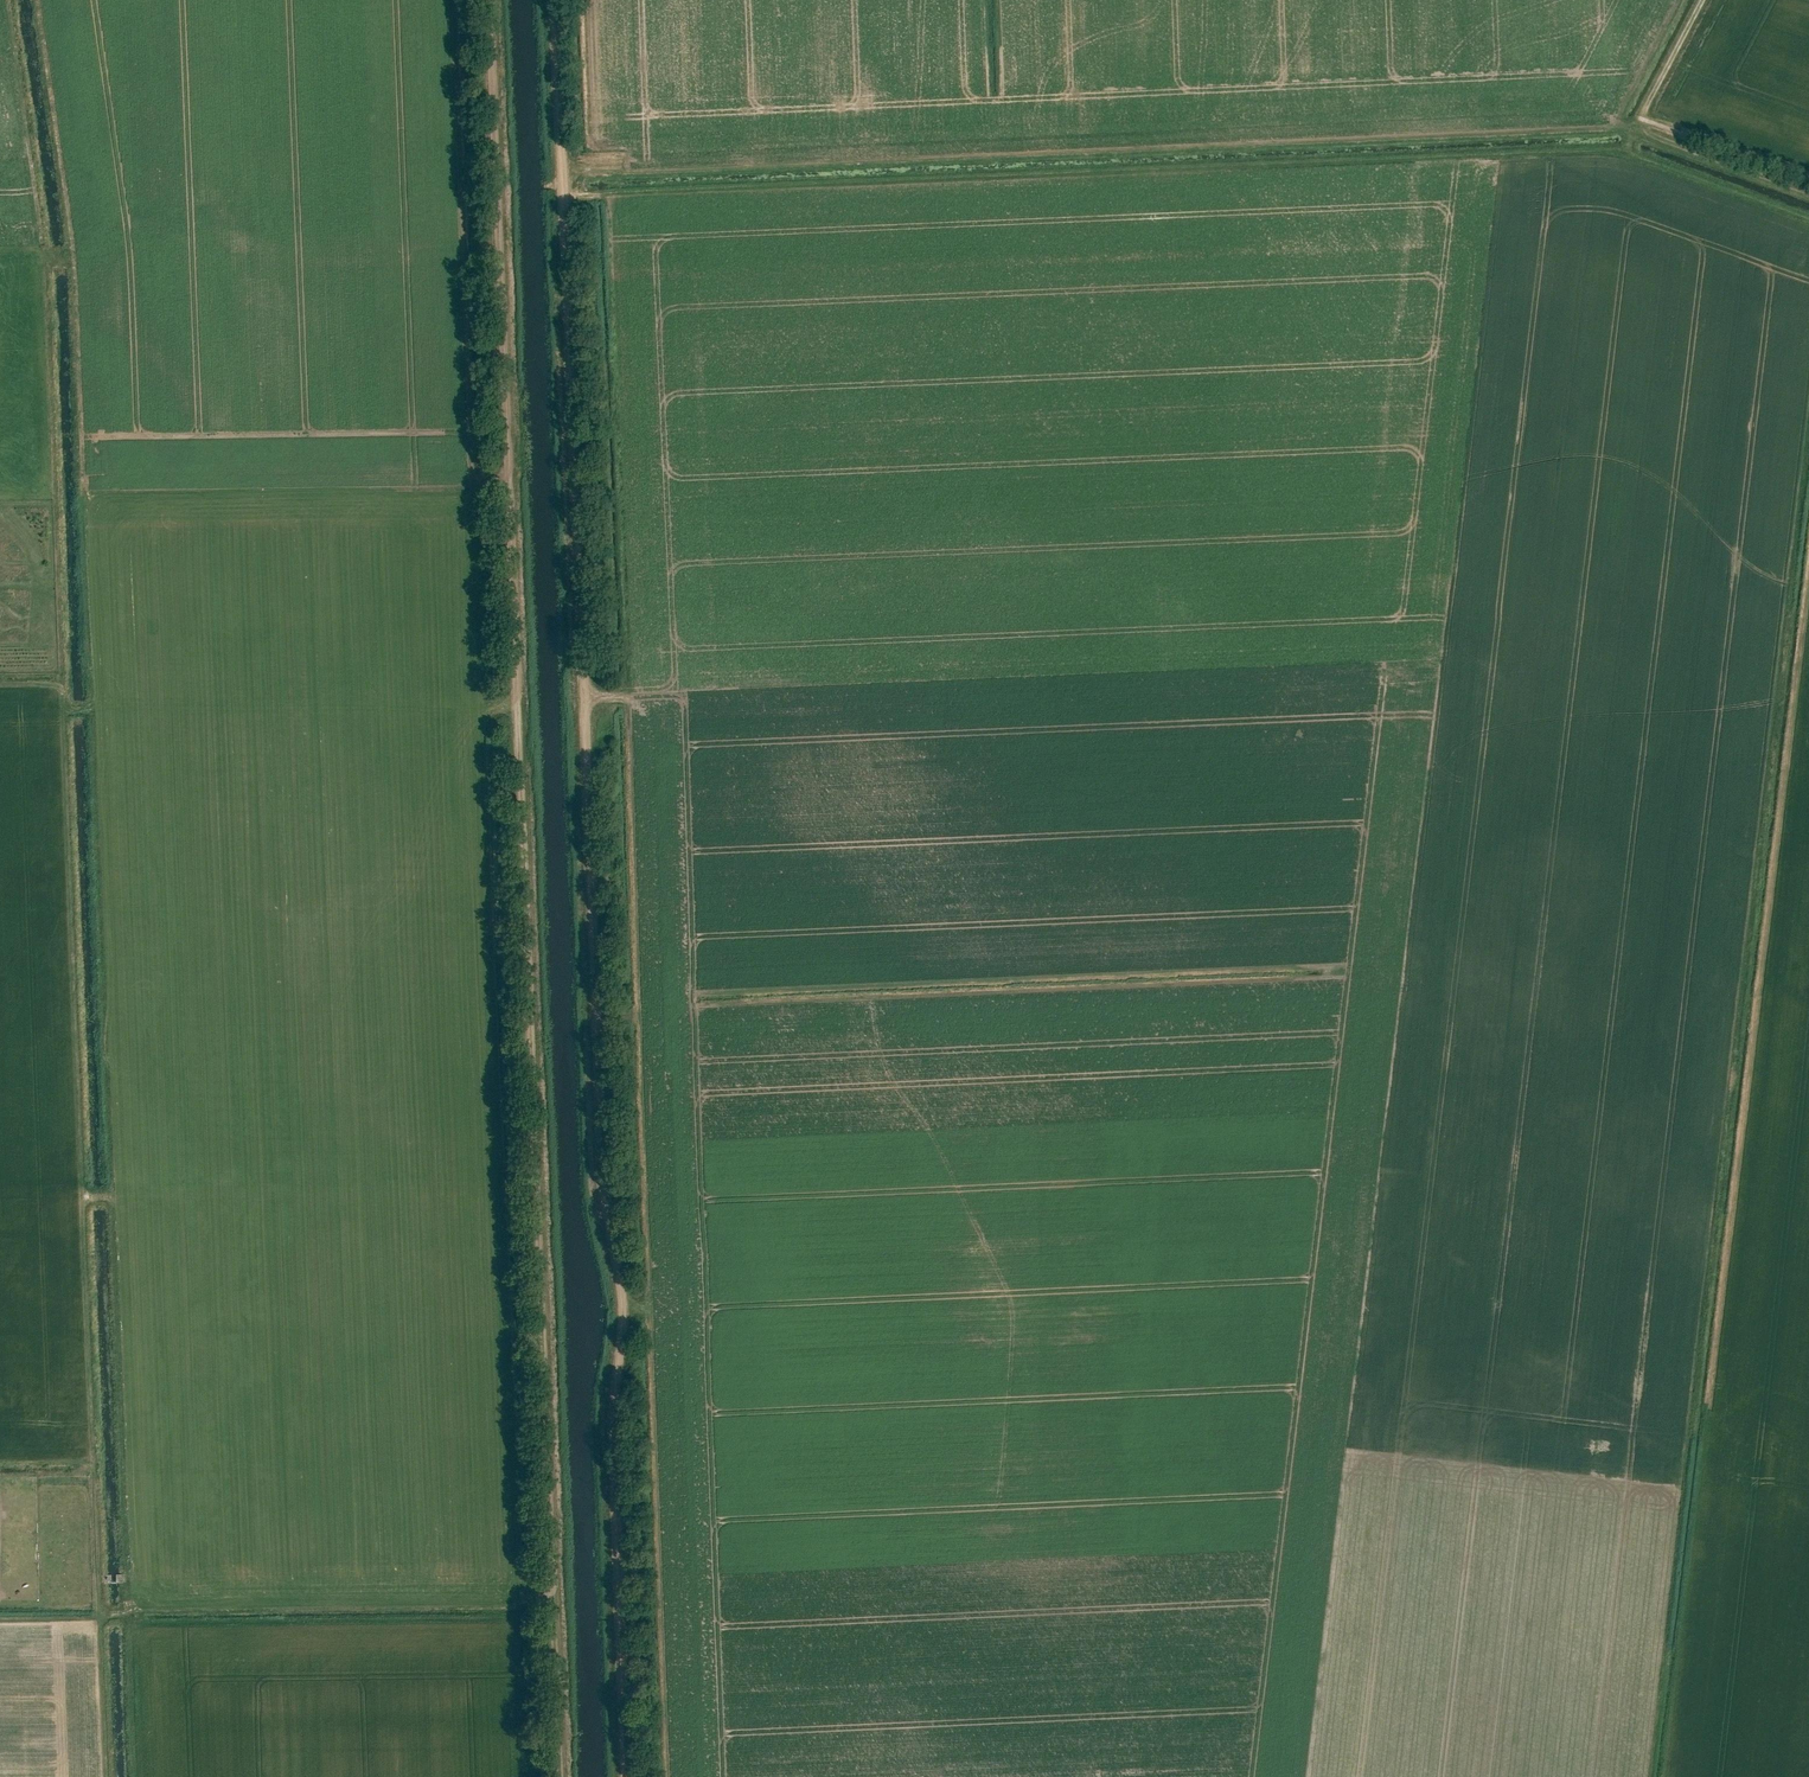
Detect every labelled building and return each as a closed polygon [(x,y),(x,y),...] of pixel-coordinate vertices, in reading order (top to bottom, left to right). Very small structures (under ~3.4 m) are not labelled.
[(109,1574),(109,1582),(127,1582),(127,1574),(109,1574)]
